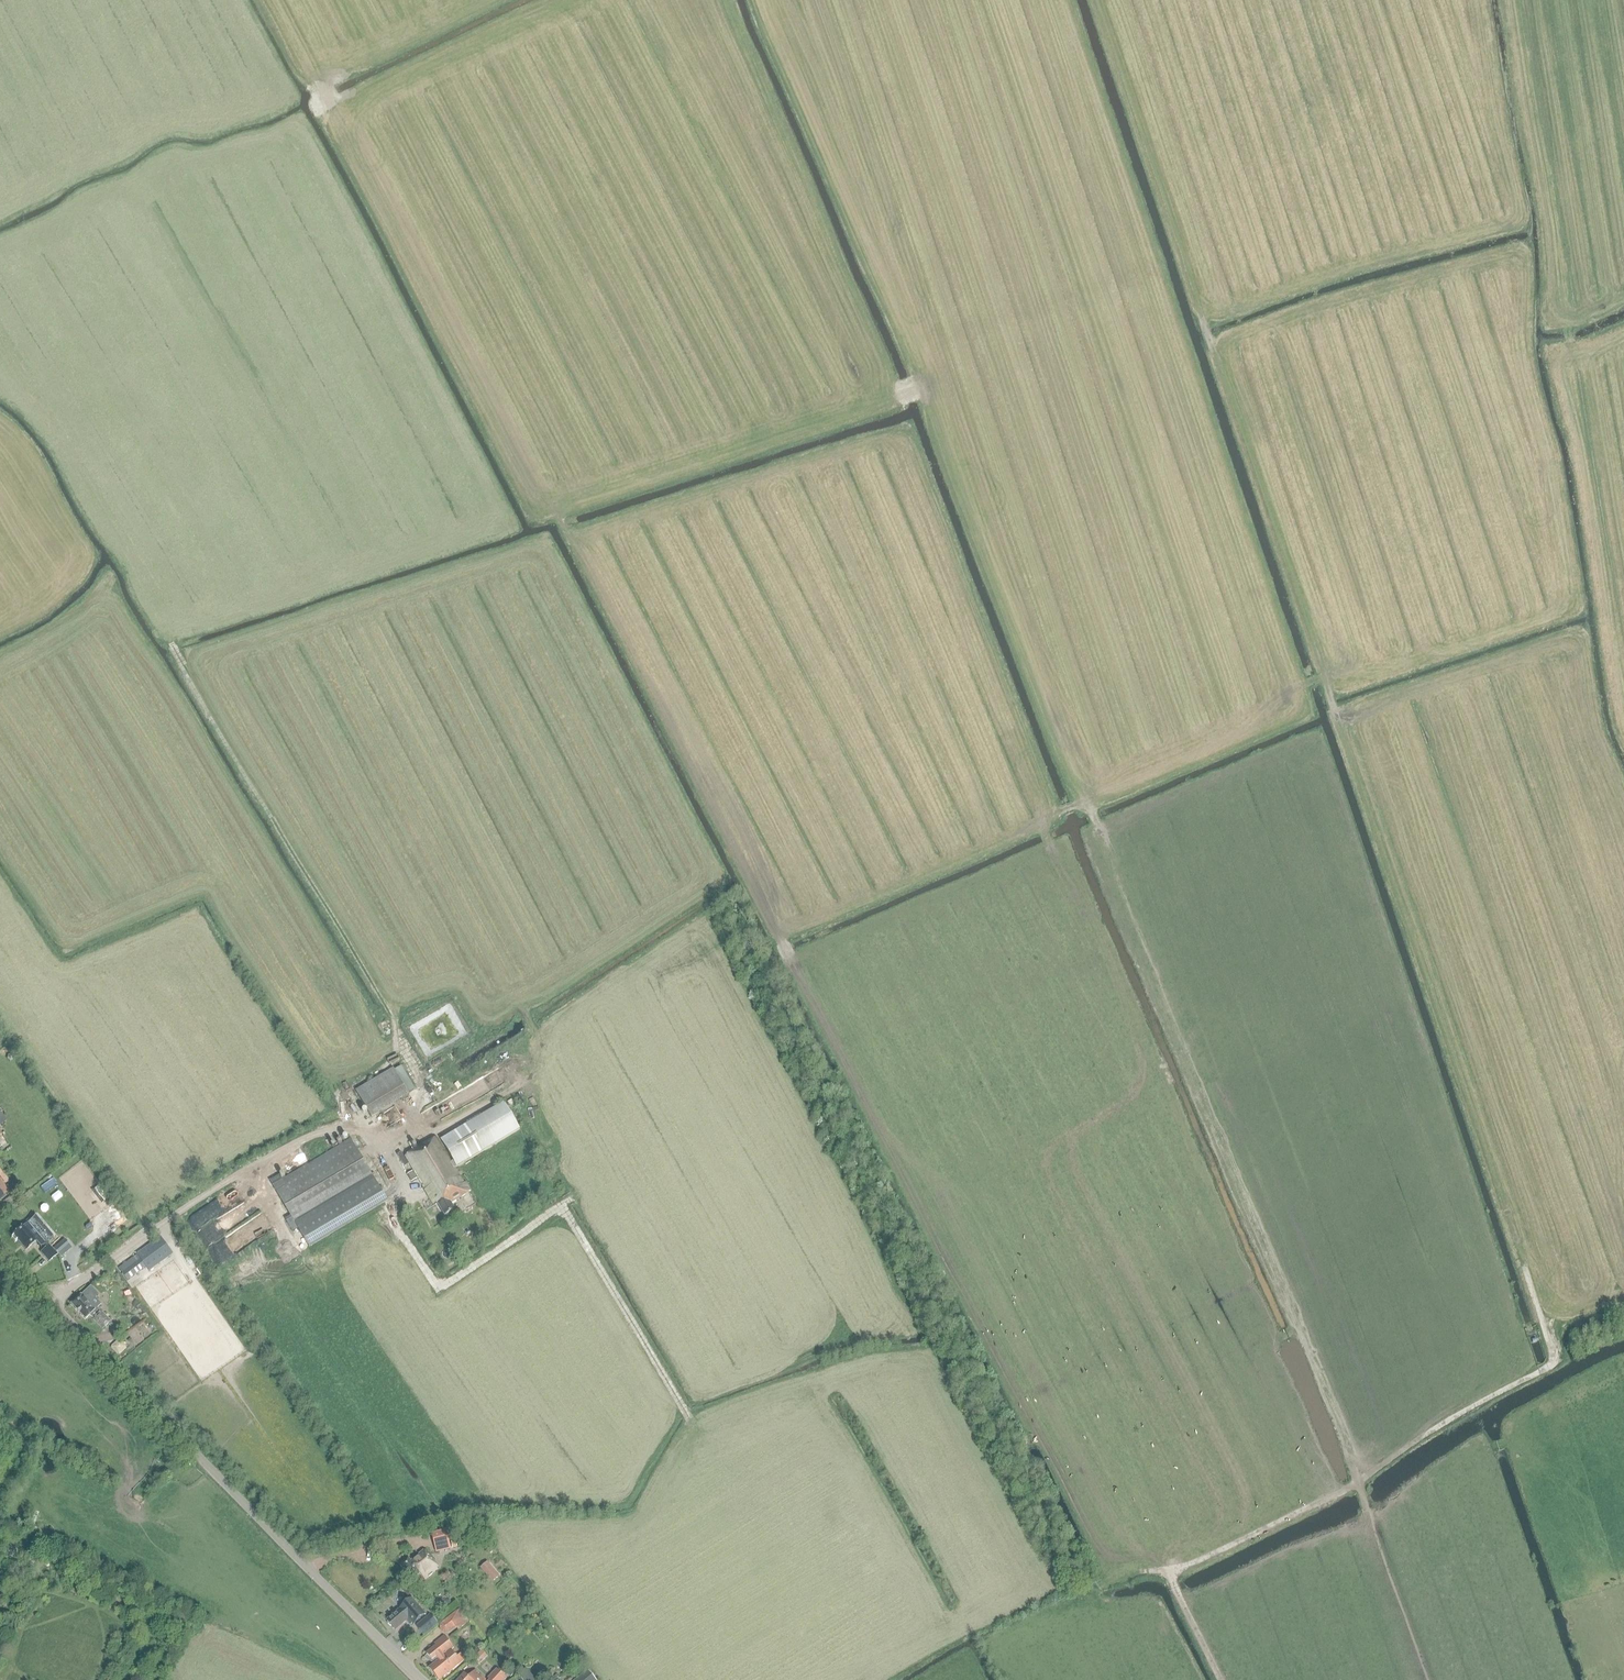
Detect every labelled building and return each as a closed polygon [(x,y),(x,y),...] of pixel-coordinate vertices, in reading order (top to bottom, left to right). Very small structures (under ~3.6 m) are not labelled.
[(401,1066),(393,1071),(392,1068),(354,1091),(370,1118),(408,1095),(407,1093),(415,1089),(401,1066)] [(440,1140),(456,1166),(518,1128),(503,1102),(440,1140)] [(434,1205),(437,1203),(445,1216),(455,1210),(450,1203),(470,1191),(465,1182),(463,1183),(436,1137),(404,1156),(434,1205)] [(301,1227),(313,1246),(387,1201),(350,1140),(285,1180),(282,1175),(273,1181),(294,1215),(301,1227)] [(412,1171),(406,1174),(410,1181),(416,1178),(412,1171)] [(207,1243),(260,1214),(251,1198),(198,1228),(207,1243)] [(8,1199),(2,1204),(6,1210),(12,1205),(8,1199)] [(118,1214),(93,1233),(97,1238),(122,1220),(118,1214)] [(294,1215),(288,1219),(295,1231),(301,1227),(294,1215)] [(38,1246),(45,1240),(46,1242),(52,1237),(38,1220),(31,1225),(32,1227),(27,1231),(22,1226),(12,1235),(25,1251),(35,1242),(38,1246)] [(134,1264),(122,1273),(127,1280),(146,1267),(149,1270),(172,1253),(161,1238),(131,1260),(134,1264)] [(57,1254),(49,1244),(40,1252),(48,1261),(57,1254)] [(84,1319),(88,1315),(89,1314),(93,1319),(92,1319),(102,1329),(110,1321),(101,1311),(100,1312),(96,1307),(100,1304),(92,1296),(95,1292),(90,1286),(80,1296),(80,1295),(71,1305),(84,1319)] [(139,1304),(135,1306),(136,1310),(139,1309),(142,1314),(145,1313),(139,1304)] [(445,1533),(432,1536),(436,1550),(449,1546),(445,1533)] [(419,1574),(426,1582),(439,1571),(433,1564),(435,1562),(425,1550),(411,1561),(408,1558),(399,1566),(411,1580),(419,1574)] [(492,1582),(498,1576),(491,1568),(485,1573),(492,1582)] [(419,1594),(429,1607),(435,1601),(425,1589),(419,1594)] [(399,1609),(387,1619),(396,1630),(407,1621),(411,1626),(413,1624),(415,1626),(427,1616),(412,1597),(400,1607),(401,1608),(399,1610),(399,1609)] [(459,1609),(440,1623),(440,1626),(440,1629),(443,1633),(445,1634),(446,1634),(448,1633),(456,1627),(458,1630),(469,1622),(459,1609)] [(424,1620),(426,1622),(418,1629),(423,1635),(437,1624),(429,1615),(424,1620)] [(432,1658),(433,1659),(435,1658),(437,1661),(430,1666),(439,1678),(459,1662),(464,1659),(460,1653),(455,1656),(450,1650),(454,1647),(444,1634),(436,1640),(438,1643),(426,1652),(428,1654),(426,1656),(428,1657),(430,1658),(432,1658)] [(472,1658),(479,1665),(487,1656),(481,1650),(472,1658)] [(489,1679),(504,1679),(507,1678),(496,1668),(487,1678),(489,1679)] [(476,1670),(469,1677),(465,1673),(458,1679),(487,1679),(476,1670)] [(524,1679),(537,1679),(528,1670),(521,1677),(524,1679)]
